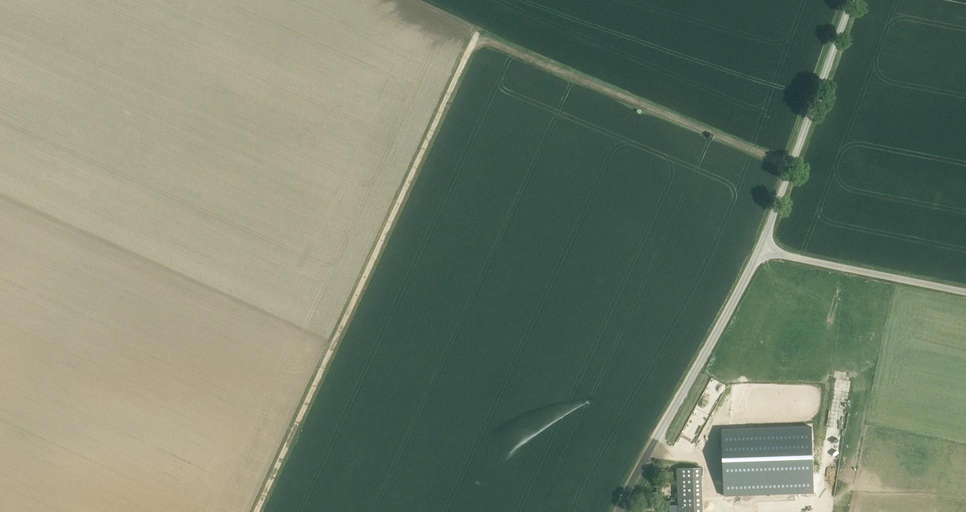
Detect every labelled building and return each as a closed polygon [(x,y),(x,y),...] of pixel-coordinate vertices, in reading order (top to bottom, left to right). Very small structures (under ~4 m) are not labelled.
[(802,437),(738,435),(737,458),(803,459),(802,437)] [(677,468),(678,511),(702,511),(701,468),(677,468)] [(800,498),(799,476),(791,476),(791,477),(756,478),(757,487),(728,488),(729,496),(729,501),(800,498)]
